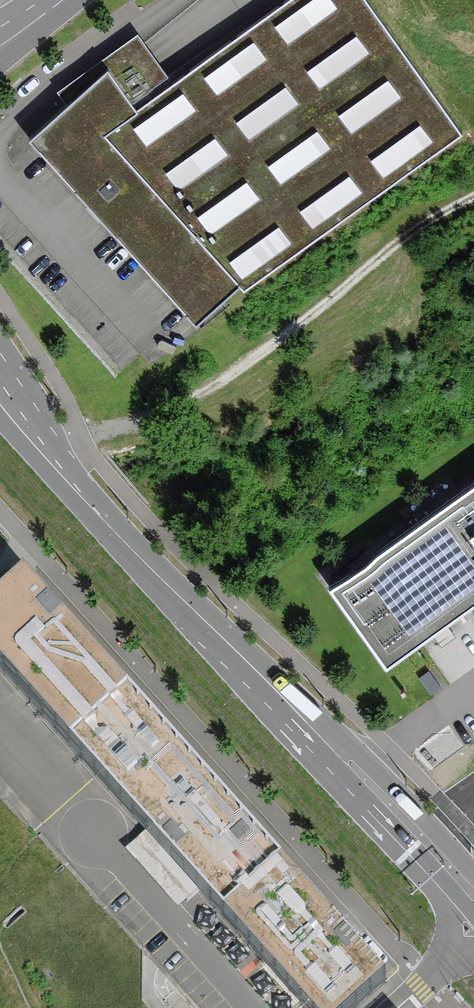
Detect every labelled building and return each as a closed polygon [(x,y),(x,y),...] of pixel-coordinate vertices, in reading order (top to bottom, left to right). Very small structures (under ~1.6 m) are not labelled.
[(371,0),(277,0),(170,73),(136,27),(60,86),(67,97),(30,127),(41,140),(115,223),(196,315),(240,275),(245,281),(461,124),(371,0)] [(325,587),(383,665),(435,627),(473,598),(473,479),(325,587)] [(147,832),(172,861),(198,890),(303,1007),(352,1007),(388,976),(330,910),(23,562),(0,582),(0,664),(147,832)] [(175,910),(198,890),(172,861),(147,832),(124,851),(175,910)]
